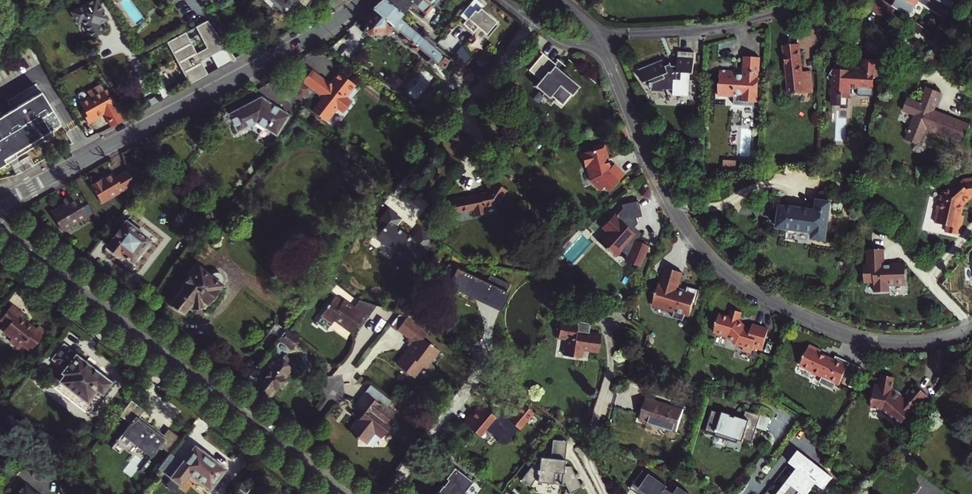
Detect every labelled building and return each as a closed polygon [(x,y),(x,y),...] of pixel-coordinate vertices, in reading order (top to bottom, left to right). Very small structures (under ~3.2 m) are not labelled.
[(104,31),(99,23),(109,18),(98,0),(92,0),(73,11),(79,22),(83,19),(94,37),(104,31)] [(296,0),(269,0),(283,13),(296,0)] [(439,69),(448,59),(433,46),(435,44),(426,37),(428,35),(411,21),(408,24),(398,16),(401,13),(386,0),(381,0),(362,15),(367,20),(364,24),(363,30),(367,34),(384,34),(388,29),(387,27),(389,25),(402,36),(400,39),(404,43),(406,40),(413,45),(410,48),(414,51),(416,48),(423,54),(420,58),(429,66),(432,63),(439,69)] [(401,13),(409,4),(405,0),(386,0),(401,13)] [(432,3),(428,0),(419,0),(425,5),(422,9),(426,13),(432,5),(430,4),(432,3)] [(479,0),(472,0),(462,12),(468,17),(463,22),(474,31),(478,25),(486,32),(497,19),(481,6),(484,4),(479,0)] [(896,6),(893,5),(886,0),(868,0),(866,3),(888,18),(896,6)] [(893,5),(896,6),(910,16),(919,0),(946,16),(949,12),(930,0),(896,0),(893,5)] [(949,12),(952,6),(941,0),(930,0),(949,12)] [(185,30),(168,39),(191,81),(208,71),(200,59),(210,53),(217,66),(235,56),(206,17),(195,24),(206,45),(196,50),(185,30)] [(684,65),(685,44),(670,43),(669,58),(664,57),(663,55),(657,56),(656,51),(631,56),(633,69),(641,67),(641,82),(654,83),(655,81),(665,81),(664,86),(680,87),(680,72),(671,71),(669,70),(669,65),(671,64),(684,65)] [(782,45),(786,93),(810,91),(808,70),(799,71),(797,43),(782,45)] [(542,53),(527,69),(539,79),(534,86),(548,98),(550,96),(554,99),(553,100),(555,103),(556,101),(560,105),(575,89),(573,87),(575,84),(554,65),(555,64),(542,53)] [(718,80),(717,93),(735,94),(735,92),(745,93),(744,99),(756,100),(758,54),(742,53),(741,72),(736,72),(733,67),(732,68),(719,67),(718,75),(721,77),(718,80)] [(826,70),(832,75),(831,93),(847,93),(847,86),(854,86),(854,88),(860,88),(863,92),(867,92),(869,88),(870,76),(873,76),(874,59),(856,58),(856,69),(853,69),(852,66),(846,66),(845,69),(838,69),(832,64),(826,70)] [(324,78),(311,68),(301,80),(309,86),(315,91),(322,96),(312,109),(326,120),(337,106),(341,108),(345,108),(351,99),(345,95),(355,83),(338,70),(331,81),(326,81),(324,79),(324,78)] [(301,80),(294,74),(285,85),(300,97),(302,94),(309,86),(301,80)] [(105,109),(113,123),(125,117),(108,87),(104,89),(101,83),(88,90),(91,95),(80,101),(86,110),(83,112),(89,122),(102,115),(100,112),(105,109)] [(309,86),(302,94),(309,99),(315,91),(309,86)] [(921,145),(927,128),(965,142),(971,125),(934,110),(941,92),(927,87),(920,103),(908,98),(903,110),(916,115),(906,139),(921,145)] [(9,160),(6,156),(57,125),(58,124),(59,123),(59,122),(59,121),(58,120),(40,91),(1,115),(2,116),(0,117),(0,166),(9,160)] [(256,121),(276,133),(288,114),(260,96),(229,112),(239,129),(256,121)] [(609,165),(603,141),(592,145),(592,147),(581,151),(585,164),(587,163),(592,179),(606,188),(610,187),(611,184),(616,187),(627,167),(613,160),(612,164),(609,165)] [(146,142),(137,148),(142,155),(150,151),(146,142)] [(721,168),(734,169),(734,159),(722,158),(721,168)] [(103,203),(137,184),(129,170),(116,178),(113,173),(92,185),(103,203)] [(936,209),(933,220),(945,223),(943,230),(955,233),(961,214),(957,213),(960,203),(970,194),(971,194),(971,178),(966,178),(961,183),(957,179),(942,191),(941,197),(937,196),(934,209),(936,209)] [(489,207),(500,193),(487,182),(482,189),(484,190),(481,193),(464,196),(464,197),(447,199),(447,211),(466,210),(467,216),(478,215),(477,208),(489,207)] [(97,211),(84,188),(72,196),(74,199),(60,207),(71,226),(97,211)] [(641,265),(649,243),(638,239),(639,236),(630,229),(632,225),(634,220),(632,214),(638,212),(633,197),(616,202),(618,206),(612,214),(610,213),(604,221),(608,224),(604,230),(607,232),(599,243),(612,253),(617,246),(630,255),(629,260),(641,265)] [(812,232),(811,237),(825,239),(829,202),(817,200),(816,210),(779,206),(777,227),(812,232)] [(124,255),(132,260),(149,239),(126,222),(121,229),(114,224),(102,240),(110,246),(111,250),(114,252),(117,251),(123,257),(124,255)] [(632,225),(630,229),(639,236),(641,231),(632,225)] [(881,247),(866,247),(866,265),(862,265),(862,279),(871,279),(871,289),(886,289),(886,282),(903,283),(903,280),(905,280),(905,267),(903,267),(903,261),(888,261),(888,263),(881,263),(881,247)] [(213,298),(217,293),(215,289),(222,280),(221,273),(215,270),(210,273),(195,262),(189,270),(191,272),(181,284),(179,283),(172,291),(176,295),(171,301),(173,303),(172,305),(181,312),(186,306),(190,309),(201,304),(203,306),(208,298),(213,298)] [(487,281),(449,263),(444,274),(452,278),(449,284),(474,296),(475,294),(499,305),(510,283),(491,274),(487,281)] [(693,303),(697,289),(684,285),(683,291),(676,290),(675,288),(679,272),(662,268),(651,301),(662,304),(666,310),(672,311),(671,317),(681,320),(683,314),(687,315),(690,303),(693,303)] [(370,316),(356,306),(355,308),(342,298),(341,299),(333,293),(312,321),(315,323),(316,321),(324,327),(331,318),(351,333),(355,326),(360,321),(364,324),(370,316)] [(7,337),(17,345),(20,341),(28,348),(43,328),(36,322),(34,325),(19,314),(22,310),(10,301),(0,314),(0,318),(6,322),(1,328),(9,334),(7,337)] [(370,316),(377,307),(359,302),(356,306),(370,316)] [(761,346),(767,324),(751,320),(750,324),(745,323),(738,316),(740,307),(729,304),(727,313),(717,310),(712,329),(727,333),(735,342),(742,344),(741,346),(751,349),(752,343),(761,346)] [(570,340),(586,347),(592,331),(569,321),(572,314),(557,307),(550,323),(558,326),(551,341),(567,348),(570,340)] [(397,364),(410,375),(417,374),(423,365),(426,368),(440,350),(421,336),(427,328),(411,316),(398,313),(390,324),(408,338),(406,341),(409,342),(407,345),(410,347),(397,364)] [(263,357),(279,337),(285,330),(287,327),(277,319),(253,349),(263,357)] [(360,321),(355,326),(360,330),(364,324),(360,321)] [(297,339),(285,330),(279,337),(291,347),(297,339)] [(831,368),(836,355),(823,349),(821,353),(807,346),(809,342),(797,337),(788,358),(810,371),(809,373),(813,375),(812,377),(820,380),(823,376),(826,378),(831,368)] [(60,379),(87,400),(96,388),(102,392),(111,381),(64,343),(52,358),(64,367),(61,371),(64,374),(60,379)] [(836,355),(831,368),(843,374),(849,361),(836,355)] [(258,380),(250,374),(245,381),(268,398),(292,368),(279,359),(264,378),(262,376),(258,380)] [(926,392),(913,381),(906,391),(907,392),(903,397),(898,394),(893,390),(895,388),(891,385),(893,375),(879,372),(877,383),(873,382),(869,405),(881,407),(890,414),(891,412),(901,420),(926,392)] [(348,428),(367,443),(375,432),(382,437),(393,422),(389,419),(396,410),(384,401),(377,402),(377,399),(366,390),(355,405),(364,412),(360,418),(356,418),(348,428)] [(145,409),(131,399),(119,414),(131,423),(119,438),(127,444),(132,438),(152,453),(159,445),(169,453),(182,437),(168,427),(161,435),(139,417),(145,409)] [(481,403),(465,422),(478,433),(484,425),(499,437),(497,439),(502,441),(506,442),(511,440),(513,437),(512,436),(519,427),(520,428),(534,412),(523,402),(512,415),(509,412),(505,416),(504,416),(497,410),(496,410),(493,413),(481,403)] [(638,407),(629,429),(666,444),(674,421),(638,407)] [(751,422),(722,414),(715,435),(745,443),(746,440),(759,444),(768,415),(754,411),(751,422)] [(499,437),(484,425),(478,433),(492,445),(499,437)] [(567,441),(552,439),(550,458),(565,460),(567,441)] [(188,472),(209,489),(224,469),(193,445),(180,462),(169,453),(158,467),(179,484),(188,472)] [(802,447),(790,460),(801,469),(780,493),(790,493),(789,493),(796,485),(806,493),(808,493),(817,483),(822,487),(834,474),(802,447)] [(529,487),(536,480),(538,481),(538,483),(563,486),(563,483),(565,484),(570,493),(581,488),(571,467),(564,466),(565,460),(545,458),(545,459),(543,459),(522,478),(529,487)] [(456,467),(436,493),(466,493),(475,482),(456,467)] [(652,473),(643,488),(652,493),(672,493),(666,490),(670,484),(652,473)] [(24,481),(14,493),(16,493),(41,493),(24,481)] [(232,492),(235,493),(252,493),(254,491),(241,481),(232,492)]
